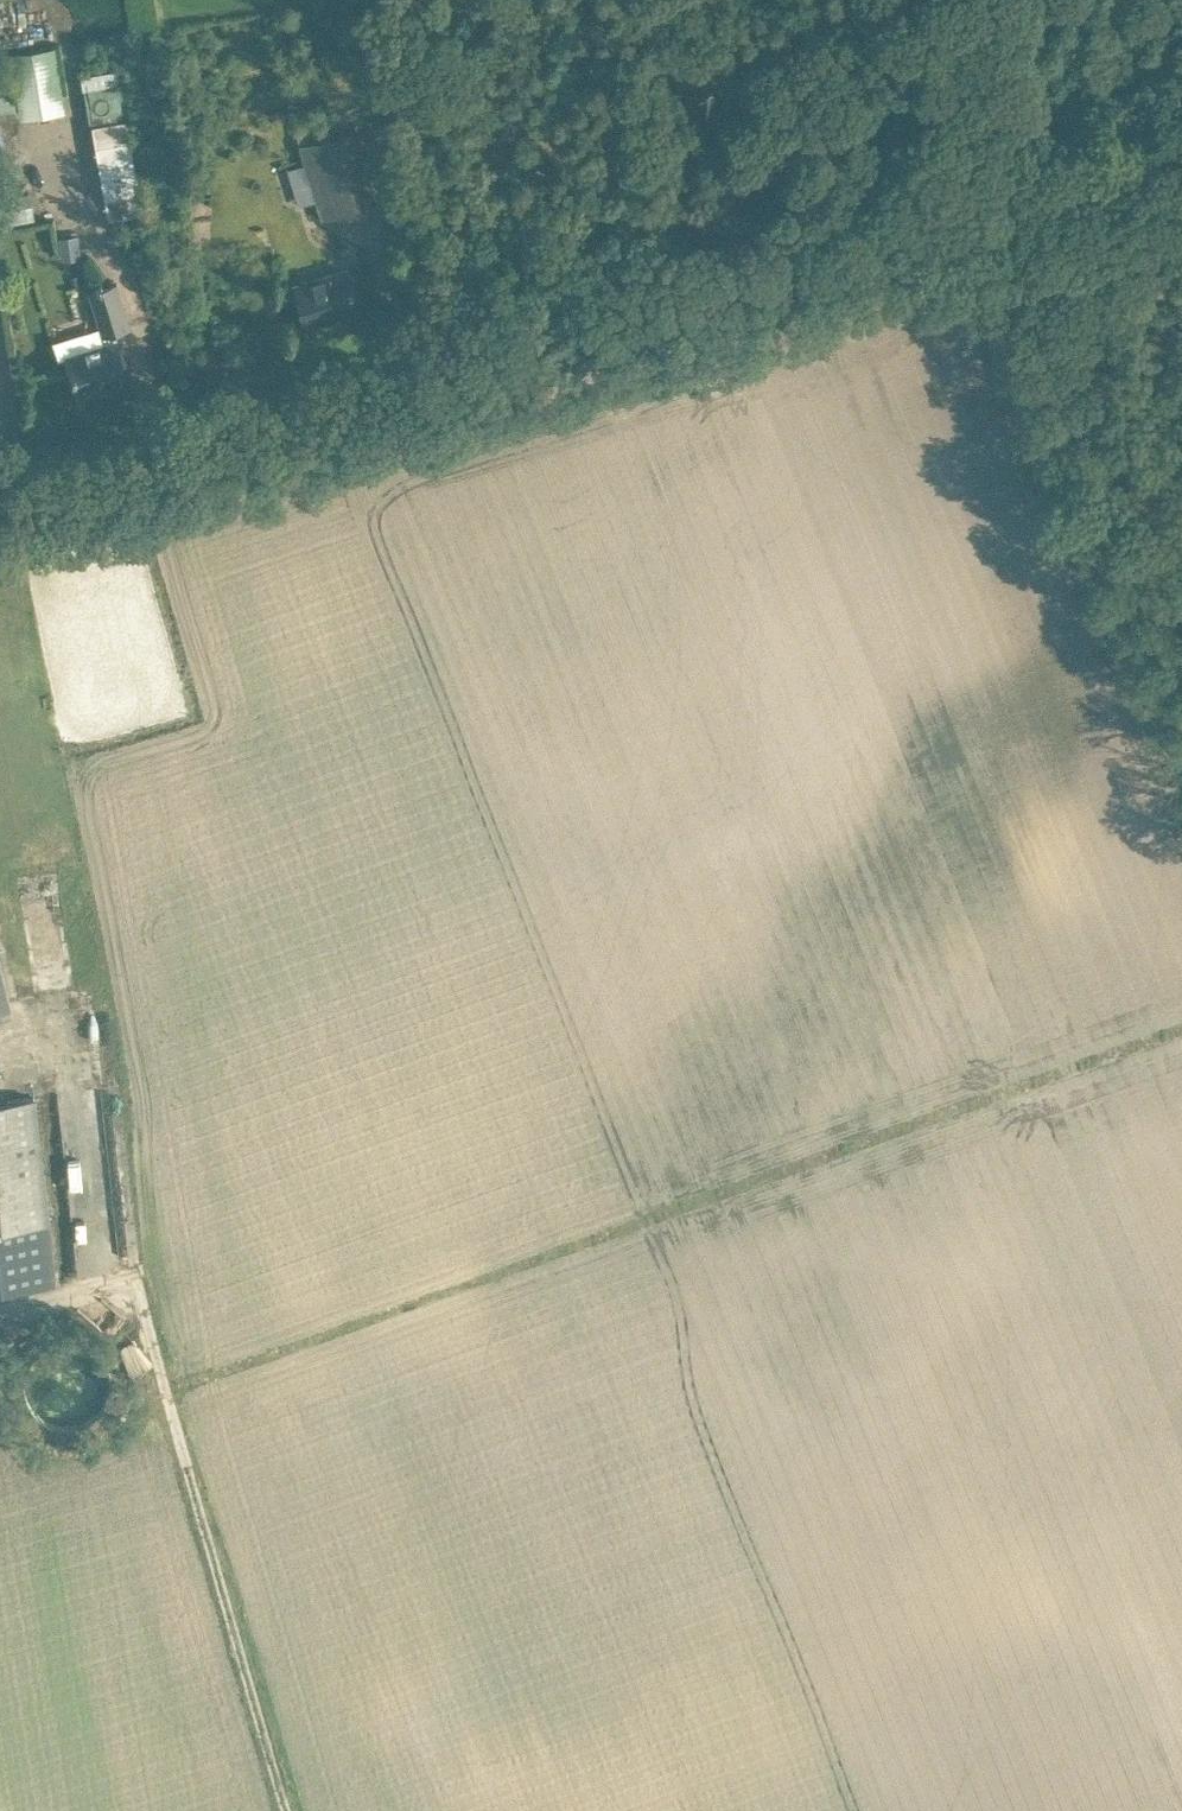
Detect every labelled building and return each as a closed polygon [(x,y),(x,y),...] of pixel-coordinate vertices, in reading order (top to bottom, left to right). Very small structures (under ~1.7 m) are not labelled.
[(11,53),(20,117),(65,110),(56,46),(11,53)] [(84,86),(90,122),(132,115),(126,79),(84,86)] [(344,107),(294,122),(323,217),(379,200),(356,125),(350,127),(344,107)] [(127,116),(92,122),(96,144),(109,217),(144,211),(130,138),(127,116)] [(31,191),(0,197),(2,208),(5,221),(35,216),(33,202),(31,191)] [(81,256),(78,233),(59,235),(63,258),(81,256)] [(296,283),(301,301),(308,323),(360,308),(347,267),(296,283)] [(69,355),(73,370),(80,393),(131,377),(116,329),(131,325),(124,302),(118,280),(94,287),(107,334),(109,334),(111,343),(69,355)] [(50,1284),(30,1096),(0,1099),(0,1289),(50,1284)]
